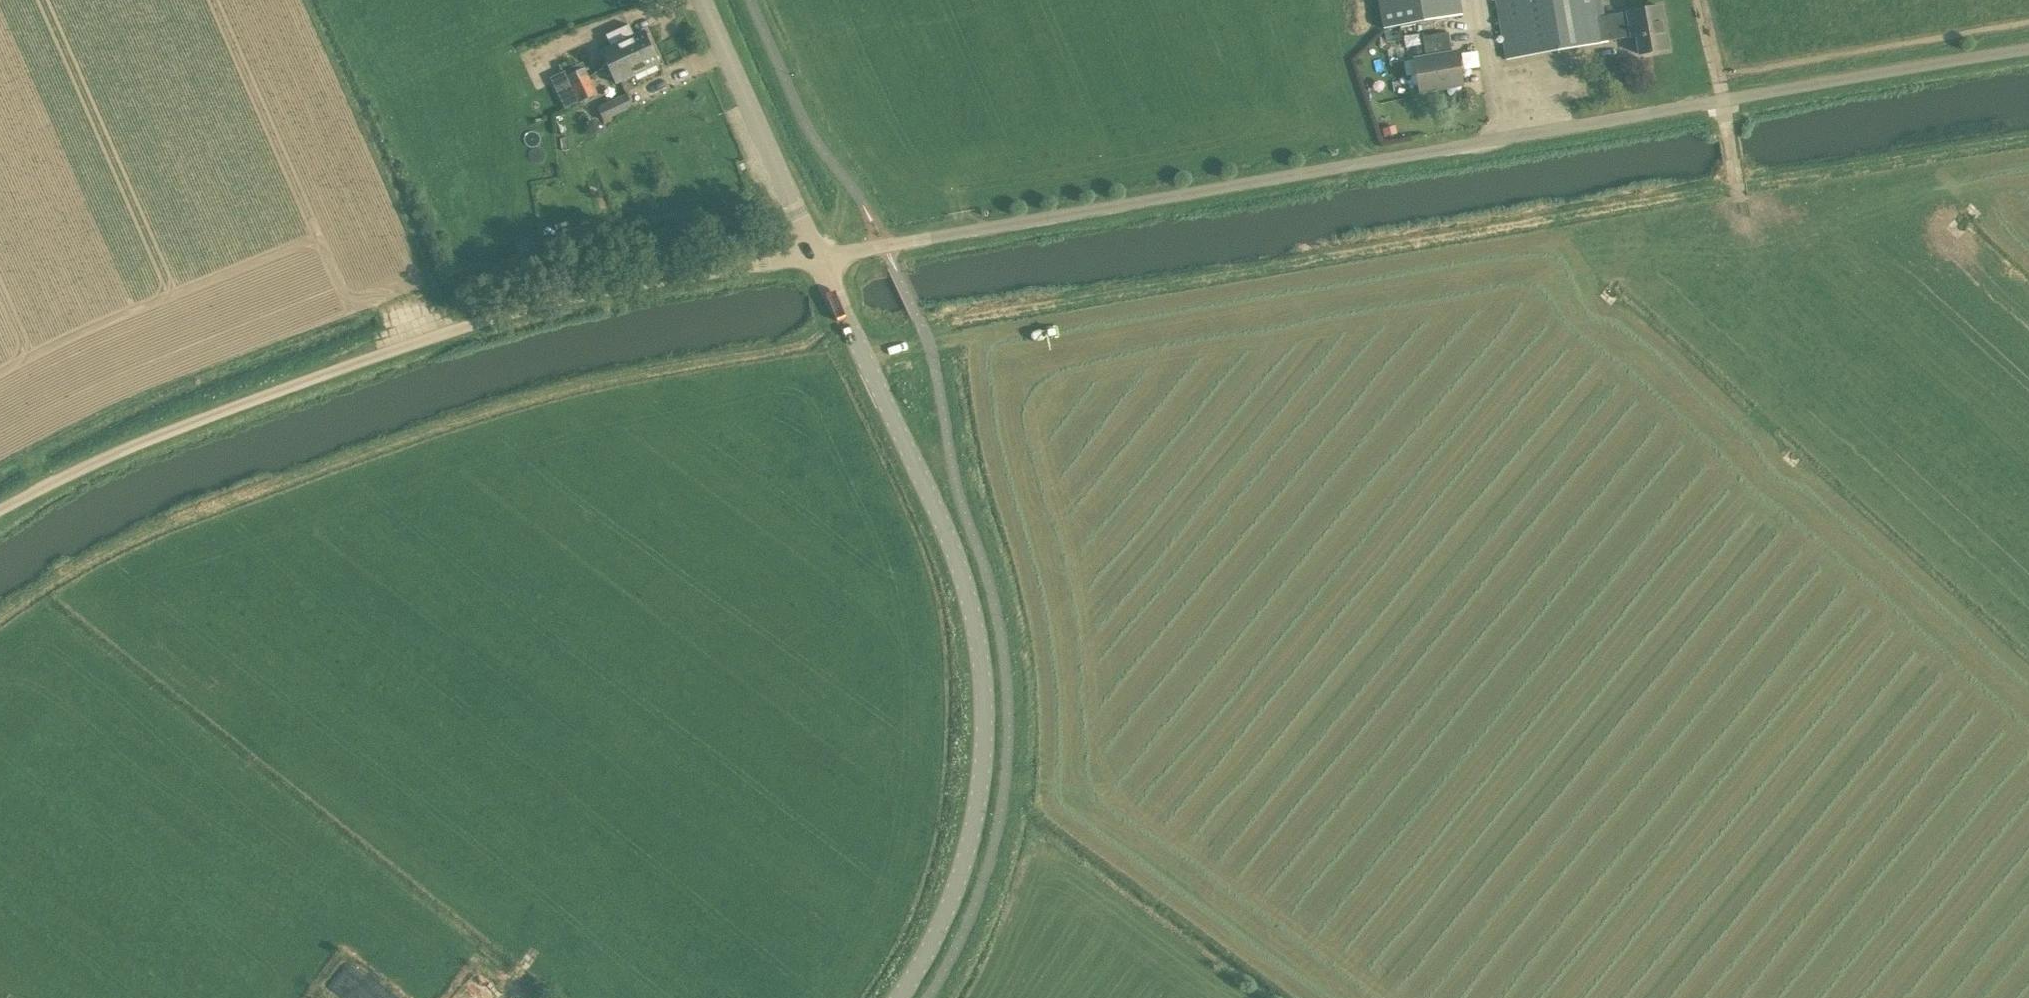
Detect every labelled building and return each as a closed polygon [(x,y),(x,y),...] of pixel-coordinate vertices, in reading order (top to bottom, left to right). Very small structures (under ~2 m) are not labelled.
[(1459,0),(1441,0),(1417,4),(1420,20),(1461,13),(1459,0)] [(1506,59),(1636,37),(1639,54),(1669,49),(1661,5),(1605,15),(1602,0),(1496,0),(1506,59)] [(628,23),(613,30),(619,42),(600,50),(602,55),(598,57),(602,67),(624,56),(626,60),(637,55),(636,51),(652,43),(645,29),(634,35),(628,23)] [(1414,57),(1420,91),(1463,84),(1457,50),(1451,51),(1448,32),(1422,37),(1425,56),(1414,57)] [(582,42),(563,50),(573,72),(568,74),(571,81),(587,74),(583,66),(591,63),(582,42)] [(616,83),(660,62),(652,43),(636,51),(637,55),(626,60),(624,56),(602,67),(607,77),(612,74),(616,83)] [(587,74),(571,81),(574,87),(571,89),(577,101),(579,100),(596,92),(587,74)] [(564,92),(570,105),(577,101),(571,89),(564,92)] [(627,94),(597,107),(603,121),(605,120),(607,126),(633,114),(631,108),(633,107),(627,94)] [(605,124),(593,130),(596,136),(608,131),(606,127),(605,124)] [(369,980),(355,996),(357,997),(389,997),(369,980)]
